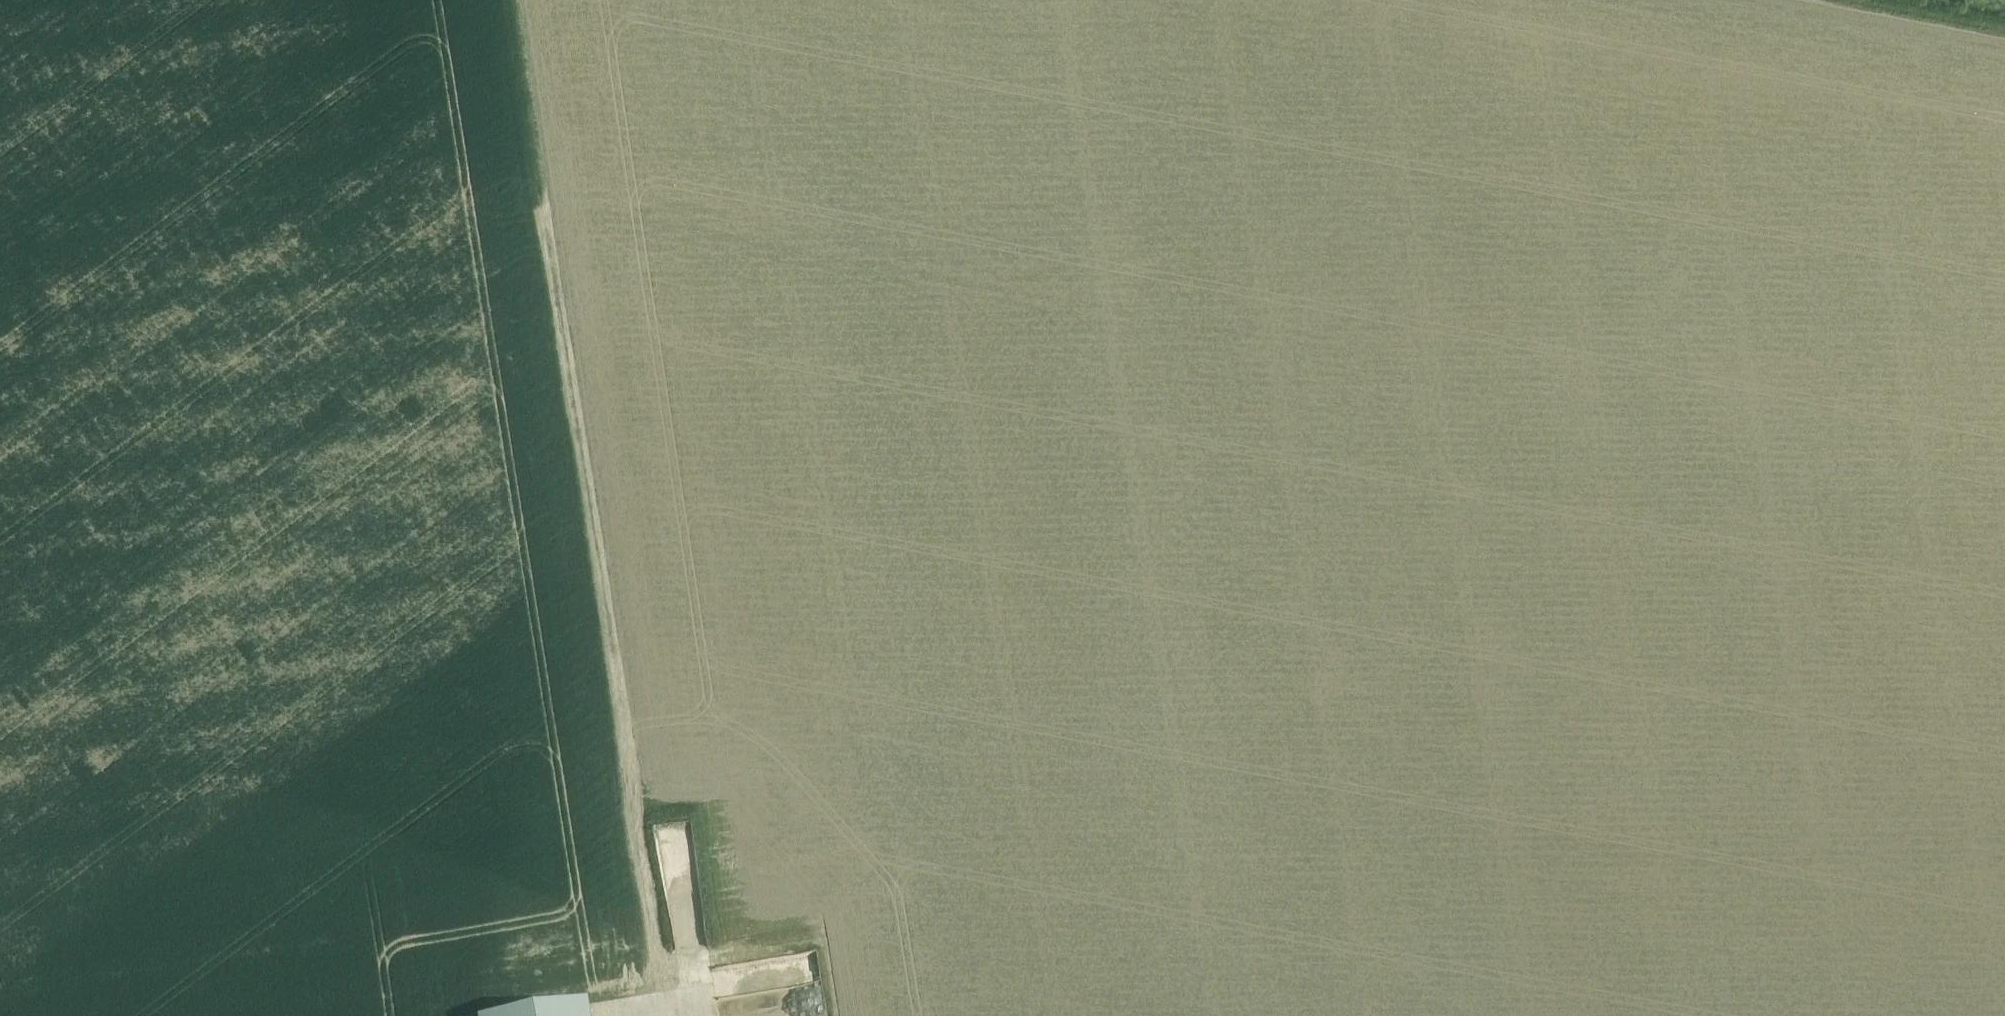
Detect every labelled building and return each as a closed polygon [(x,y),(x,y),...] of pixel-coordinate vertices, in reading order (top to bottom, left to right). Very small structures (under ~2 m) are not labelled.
[(587,1005),(582,1006),(518,1015),(588,1015),(587,1005)] [(827,1015),(850,1015),(849,1008),(826,1009),(827,1015)]
